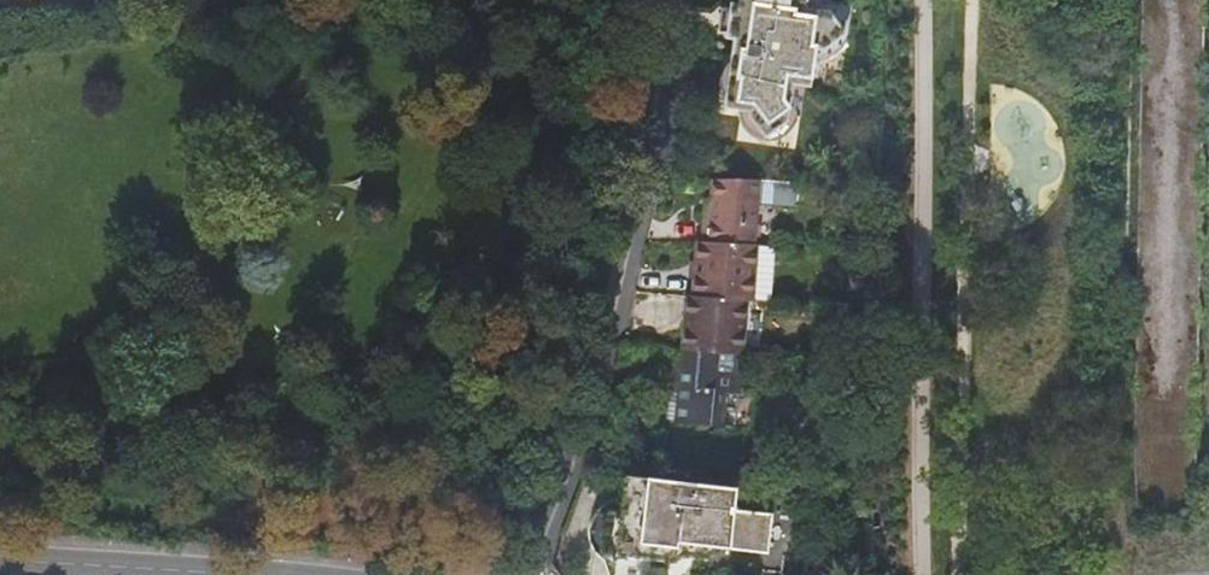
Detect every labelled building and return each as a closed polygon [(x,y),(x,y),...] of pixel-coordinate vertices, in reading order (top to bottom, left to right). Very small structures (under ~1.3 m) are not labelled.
[(734,5),(727,4),(722,36),(730,37),(723,77),(727,78),(726,88),(722,88),(718,109),(744,113),(743,118),(758,138),(778,123),(784,85),(802,88),(808,50),(814,51),(834,36),(819,16),(799,12),(800,0),(735,0),(734,5)] [(753,182),(707,182),(707,214),(701,214),(701,240),(751,241),(753,182)] [(701,246),(695,246),(692,267),(696,267),(693,280),(690,280),(687,299),(681,299),(679,317),(683,318),(681,329),(677,329),(674,352),(729,357),(742,303),(747,304),(754,248),(750,247),(701,246)] [(632,349),(618,347),(614,363),(627,366),(632,349)] [(729,357),(674,352),(672,370),(667,370),(665,391),(662,390),(658,424),(662,425),(662,427),(720,431),(721,430),(725,430),(729,395),(726,394),(729,357)] [(731,492),(620,479),(616,511),(605,510),(603,526),(607,527),(604,552),(647,557),(648,550),(702,556),(715,551),(763,556),(767,518),(733,514),(733,512),(729,512),(731,492)]
